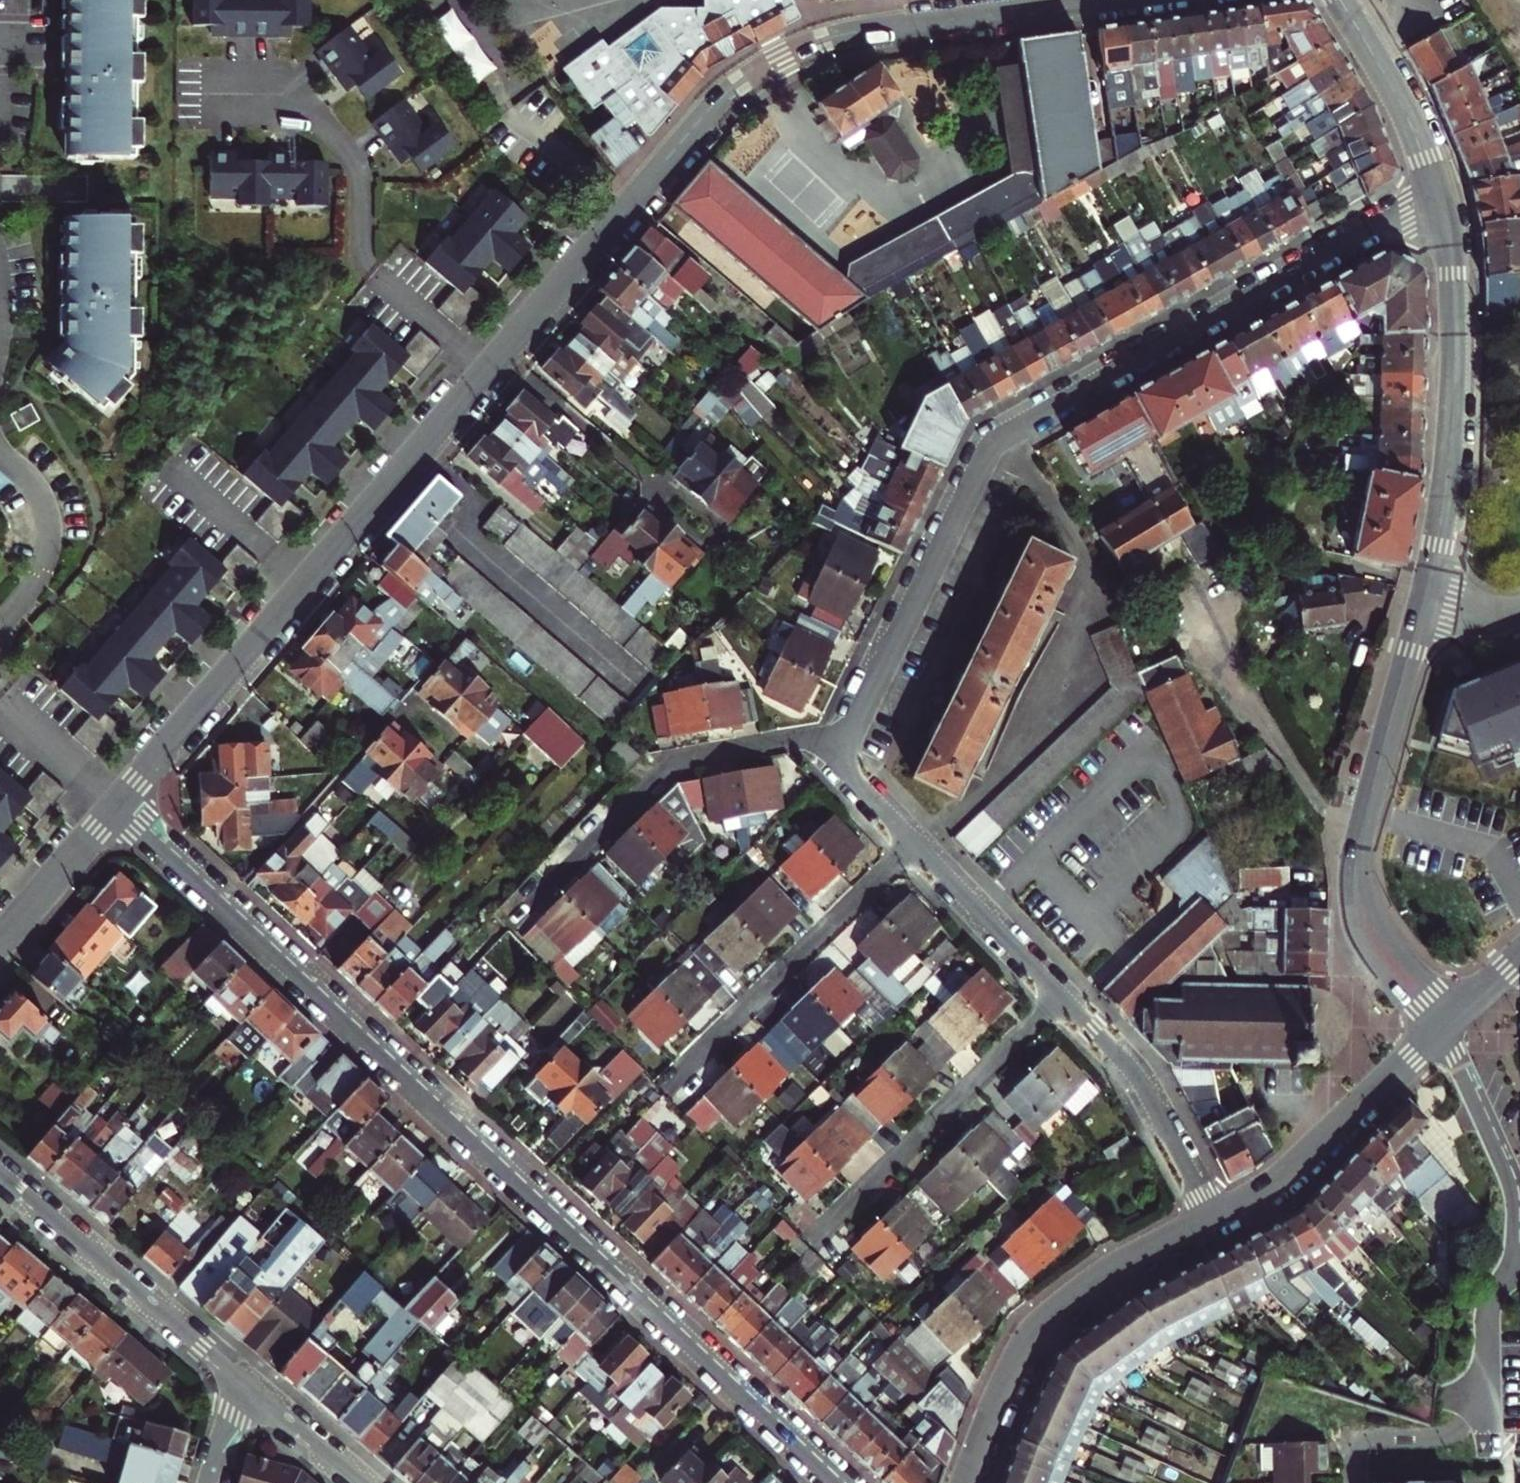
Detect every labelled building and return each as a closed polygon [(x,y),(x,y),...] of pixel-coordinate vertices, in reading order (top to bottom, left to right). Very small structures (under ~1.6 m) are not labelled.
[(62,160),(129,161),(133,0),(66,0),(64,75),(62,160)] [(192,28),(202,28),(210,28),(210,36),(291,37),(291,29),(299,29),(309,29),(309,0),(193,0),(192,28)] [(613,170),(638,151),(627,137),(623,131),(635,123),(645,136),(652,136),(701,77),(697,73),(705,63),(709,67),(753,45),(750,39),(755,37),(758,42),(803,20),(793,0),(794,0),(704,0),(704,9),(660,9),(608,48),(603,41),(563,71),(593,111),(603,103),(615,120),(589,139),(613,170)] [(1299,0),(1257,6),(1262,47),(1263,61),(1264,68),(1265,79),(1278,71),(1331,41),(1319,22),(1307,3),(1303,3),(1299,0)] [(1262,47),(1257,6),(1248,8),(1239,9),(1244,49),(1262,47)] [(1229,10),(1220,12),(1227,66),(1246,63),(1244,49),(1239,9),(1229,10)] [(1227,66),(1220,12),(1211,13),(1203,14),(1210,68),(1227,66)] [(1210,68),(1203,14),(1194,16),(1185,17),(1192,71),(1210,68)] [(1176,18),(1166,20),(1174,77),(1176,90),(1184,89),(1182,73),(1192,71),(1185,17),(1176,18)] [(1157,21),(1147,23),(1155,80),(1174,77),(1166,20),(1157,21)] [(1155,80),(1147,23),(1135,24),(1123,26),(1133,104),(1134,108),(1143,107),(1141,91),(1156,89),(1155,80)] [(1133,104),(1123,26),(1110,28),(1097,30),(1101,58),(1102,66),(1108,107),(1133,104)] [(343,84),(349,92),(355,88),(366,102),(401,76),(390,62),(377,71),(347,31),(319,52),(343,84)] [(1458,70),(1435,31),(1427,35),(1406,48),(1419,70),(1430,87),(1458,70)] [(1016,42),(1020,68),(1040,203),(1051,197),(1068,188),(1085,178),(1097,171),(1077,33),(1041,38),(1016,42)] [(750,39),(753,45),(758,42),(755,37),(750,39)] [(1278,71),(1289,89),(1341,58),(1337,51),(1331,41),(1278,71)] [(1244,49),(1246,63),(1263,61),(1262,47),(1244,49)] [(1341,58),(1289,89),(1292,95),(1296,93),(1302,102),(1350,73),(1346,65),(1341,58)] [(1497,65),(1500,72),(1509,66),(1504,60),(1497,65)] [(1433,96),(1436,102),(1479,85),(1469,62),(1458,70),(1430,87),(1433,96)] [(845,85),(907,180),(914,175),(914,162),(889,126),(897,121),(901,103),(875,66),(861,75),(845,85)] [(1040,203),(1020,68),(995,71),(1012,182),(1023,176),(1040,203)] [(1280,138),(1305,123),(1362,90),(1356,82),(1350,73),(1302,102),(1307,111),(1276,129),(1280,138)] [(1479,85),(1436,102),(1440,112),(1443,118),(1485,101),(1481,90),(1485,87),(1483,82),(1479,85)] [(849,153),(864,143),(888,180),(900,184),(907,180),(845,85),(830,94),(815,103),(849,153)] [(1485,87),(1481,90),(1485,101),(1490,100),(1485,87)] [(1315,140),(1323,136),(1372,108),(1367,100),(1362,90),(1305,123),(1315,140)] [(1485,101),(1443,118),(1447,127),(1450,136),(1493,119),(1492,118),(1506,112),(1499,96),(1490,100),(1485,101)] [(401,102),(373,124),(399,157),(404,164),(410,160),(421,174),(455,148),(444,133),(432,142),(401,102)] [(1323,149),(1325,155),(1379,124),(1375,116),(1372,108),(1323,136),(1326,147),(1323,149)] [(1203,120),(1210,132),(1227,123),(1220,110),(1203,120)] [(1493,119),(1450,136),(1454,144),(1456,150),(1500,137),(1493,119)] [(1324,155),(1333,171),(1386,141),(1382,133),(1379,124),(1325,155),(1324,155)] [(1137,133),(1112,137),(1115,161),(1118,159),(1133,151),(1139,147),(1137,133)] [(1099,139),(1103,168),(1115,161),(1112,137),(1099,139)] [(1500,137),(1456,150),(1460,159),(1464,167),(1508,156),(1500,137)] [(1274,141),(1264,147),(1273,164),(1284,158),(1274,141)] [(1333,171),(1341,184),(1392,156),(1389,149),(1386,141),(1333,171)] [(1139,147),(1133,151),(1143,168),(1160,159),(1150,143),(1146,144),(1139,147)] [(1143,168),(1133,151),(1118,159),(1128,177),(1143,168)] [(1519,176),(1519,153),(1508,156),(1464,167),(1467,175),(1470,183),(1519,176)] [(224,156),(209,156),(209,197),(237,197),(237,206),(324,207),(325,165),(307,165),(307,157),(286,157),(267,157),(267,164),(249,164),(249,157),(224,156)] [(1337,186),(1346,206),(1392,180),(1395,176),(1398,170),(1392,156),(1341,184),(1337,186)] [(1293,174),(1284,158),(1273,164),(1282,180),(1293,174)] [(707,161),(670,206),(814,329),(853,307),(867,300),(842,278),(707,161)] [(985,234),(1002,224),(1018,215),(1033,207),(1040,203),(1023,176),(1012,182),(936,225),(954,251),(970,242),(985,234)] [(1519,221),(1519,176),(1470,183),(1475,206),(1479,226),(1519,221)] [(1068,188),(1073,198),(1091,188),(1085,178),(1068,188)] [(1264,190),(1271,202),(1289,192),(1282,180),(1271,186),(1264,190)] [(1261,184),(1264,190),(1271,186),(1268,181),(1261,184)] [(1051,197),(1057,207),(1073,198),(1068,188),(1051,197)] [(459,328),(484,299),(468,286),(473,281),(487,264),(491,259),(507,272),(528,247),(513,234),(518,228),(526,219),(493,190),(469,217),(465,213),(423,261),(454,288),(436,309),(459,328)] [(1264,190),(1248,199),(1274,246),(1280,243),(1284,240),(1290,237),(1271,202),(1264,190)] [(1289,192),(1271,202),(1290,237),(1300,231),(1317,222),(1323,219),(1312,199),(1297,208),(1290,195),(1289,192)] [(1039,218),(1042,224),(1061,213),(1057,207),(1051,197),(1040,203),(1033,207),(1039,218)] [(1225,198),(1209,207),(1241,264),(1250,260),(1258,255),(1231,208),(1225,198)] [(1248,199),(1231,208),(1258,255),(1266,251),(1274,246),(1248,199)] [(1190,212),(1192,216),(1225,274),(1233,269),(1241,264),(1209,207),(1206,203),(1190,212)] [(1018,215),(1024,226),(1039,218),(1033,207),(1018,215)] [(1002,224),(1008,235),(1024,226),(1018,215),(1002,224)] [(1192,216),(1175,225),(1208,283),(1217,278),(1225,274),(1192,216)] [(127,222),(60,221),(58,297),(57,352),(42,369),(92,414),(123,379),(127,222)] [(1519,247),(1519,221),(1479,226),(1480,239),(1482,252),(1519,247)] [(985,234),(992,245),(1008,235),(1002,224),(985,234)] [(888,288),(903,279),(920,270),(936,261),(954,251),(936,225),(842,278),(867,300),(888,288)] [(1175,225),(1160,234),(1192,292),(1201,287),(1208,283),(1175,225)] [(633,248),(665,275),(708,312),(716,302),(700,287),(707,278),(650,229),(643,237),(633,248)] [(1192,292),(1160,234),(1159,232),(1141,242),(1143,247),(1149,257),(1155,267),(1175,302),(1182,298),(1192,292)] [(970,242),(977,253),(992,245),(985,234),(970,242)] [(954,251),(960,262),(977,253),(970,242),(954,251)] [(1128,245),(1124,247),(1131,259),(1135,257),(1133,253),(1128,245)] [(1119,250),(1126,262),(1131,259),(1124,247),(1119,250)] [(1149,257),(1143,247),(1133,253),(1135,257),(1138,263),(1149,257)] [(1484,281),(1485,281),(1486,316),(1519,313),(1519,295),(1519,276),(1519,247),(1482,252),(1483,269),(1484,281)] [(623,260),(615,270),(646,296),(665,275),(633,248),(623,260)] [(936,261),(942,272),(960,262),(954,251),(936,261)] [(1387,254),(1333,284),(1354,321),(1365,315),(1380,324),(1381,335),(1422,336),(1421,273),(1403,263),(1387,254)] [(1134,265),(1140,276),(1155,267),(1149,257),(1138,263),(1134,265)] [(1131,259),(1126,262),(1129,267),(1134,265),(1131,259)] [(920,270),(926,281),(942,272),(936,261),(920,270)] [(1117,274),(1123,285),(1140,276),(1134,265),(1129,267),(1117,274)] [(1155,267),(1140,276),(1160,310),(1168,306),(1175,302),(1155,267)] [(607,279),(598,290),(606,297),(655,340),(664,330),(653,320),(662,309),(646,296),(615,270),(607,279)] [(903,279),(910,290),(926,281),(920,270),(903,279)] [(1117,274),(1106,281),(1100,284),(1106,295),(1123,285),(1117,274)] [(1097,278),(1100,284),(1106,281),(1103,275),(1097,278)] [(1140,276),(1123,285),(1143,320),(1151,315),(1160,310),(1140,276)] [(1091,281),(1094,287),(1100,284),(1097,278),(1091,281)] [(910,290),(903,279),(888,288),(894,299),(910,290)] [(1061,306),(1058,300),(1048,282),(1038,288),(1051,310),(1058,322),(1073,313),(1067,302),(1061,306)] [(1100,284),(1094,287),(1082,294),(1088,305),(1106,295),(1100,284)] [(1325,288),(1315,294),(1325,312),(1321,314),(1331,333),(1334,332),(1354,321),(1333,284),(1325,288)] [(1123,285),(1106,295),(1126,330),(1135,325),(1143,320),(1123,285)] [(1070,293),(1064,296),(1067,302),(1073,299),(1070,293)] [(1082,294),(1073,299),(1067,302),(1073,313),(1088,305),(1082,294)] [(1325,312),(1315,294),(1307,299),(1298,304),(1319,340),(1331,333),(1321,314),(1325,312)] [(1106,295),(1088,305),(1108,340),(1118,334),(1126,330),(1106,295)] [(1067,302),(1064,296),(1058,300),(1061,306),(1067,302)] [(589,315),(581,324),(588,329),(622,359),(626,362),(631,367),(655,340),(606,297),(598,307),(597,306),(589,315)] [(1031,299),(1024,303),(1031,314),(1037,311),(1031,299)] [(1291,307),(1281,313),(1291,332),(1286,334),(1297,352),(1299,351),(1319,340),(1298,304),(1291,307)] [(1088,305),(1073,313),(1093,348),(1101,344),(1108,340),(1088,305)] [(1033,319),(1040,332),(1058,322),(1051,310),(1040,316),(1033,319)] [(1037,311),(1031,314),(1033,319),(1040,316),(1037,311)] [(1093,348),(1073,313),(1058,322),(1077,357),(1086,352),(1093,348)] [(1273,318),(1263,323),(1283,360),(1297,352),(1286,334),(1291,332),(1281,313),(1273,318)] [(1019,327),(1026,340),(1040,332),(1033,319),(1028,322),(1019,327)] [(987,324),(996,340),(1002,337),(999,332),(993,321),(987,324)] [(1340,344),(1345,341),(1361,333),(1354,321),(1334,332),(1340,344)] [(1077,357),(1058,322),(1040,332),(1060,367),(1068,362),(1077,357)] [(775,323),(765,335),(780,348),(794,340),(775,323)] [(1283,360),(1263,323),(1256,327),(1247,332),(1256,350),(1253,352),(1263,371),(1265,370),(1283,360)] [(333,377),(288,429),(282,425),(240,473),(271,500),(253,520),(276,540),(301,511),(285,498),(292,491),(304,477),(309,471),(324,484),(345,459),(330,446),(335,441),(350,423),(356,416),(371,429),(393,405),(377,391),(382,386),(396,370),(400,365),(416,378),(441,349),(418,329),(400,350),(369,324),(327,372),(333,377)] [(1002,337),(1009,349),(1026,340),(1019,327),(1007,334),(1002,337)] [(580,337),(575,343),(619,381),(631,367),(626,362),(622,359),(588,329),(580,337)] [(674,339),(664,330),(655,340),(666,349),(674,339)] [(1040,332),(1026,340),(1046,375),(1053,371),(1060,367),(1040,332)] [(1256,350),(1247,332),(1238,337),(1228,343),(1248,380),(1263,371),(1253,352),(1256,350)] [(1331,333),(1319,340),(1326,352),(1335,347),(1340,344),(1334,332),(1331,333)] [(1365,338),(1365,357),(1422,357),(1422,346),(1422,336),(1381,335),(1362,334),(1359,338),(1365,338)] [(1002,337),(996,340),(984,347),(991,359),(1009,349),(1002,337)] [(1046,375),(1026,340),(1009,349),(1028,385),(1037,380),(1046,375)] [(1306,364),(1310,361),(1326,352),(1319,340),(1299,351),(1306,364)] [(619,381),(575,343),(568,351),(562,358),(598,388),(591,395),(595,398),(597,396),(617,413),(625,404),(611,391),(619,381)] [(1248,380),(1228,343),(1219,348),(1208,354),(1229,391),(1248,380)] [(1011,394),(991,359),(984,347),(973,353),(971,349),(966,351),(995,403),(1004,398),(1011,394)] [(1028,385),(1009,349),(991,359),(1011,394),(1021,389),(1028,385)] [(995,403),(966,351),(961,354),(963,358),(951,365),(978,413),(988,408),(995,403)] [(1301,366),(1306,364),(1299,351),(1297,352),(1283,360),(1290,372),(1301,366)] [(542,369),(574,395),(588,407),(595,398),(591,395),(598,388),(562,358),(556,353),(549,360),(542,369)] [(1132,396),(1157,442),(1207,414),(1218,432),(1243,417),(1238,408),(1236,403),(1229,391),(1208,354),(1175,373),(1163,379),(1132,396)] [(1359,371),(1359,377),(1380,377),(1380,375),(1401,375),(1401,380),(1421,380),(1421,370),(1422,357),(1365,357),(1364,371),(1359,371)] [(1283,360),(1265,370),(1272,383),(1276,380),(1290,372),(1283,360)] [(943,387),(963,421),(971,417),(978,413),(951,365),(949,361),(934,369),(943,387)] [(764,369),(759,364),(748,375),(754,380),(764,369)] [(1248,380),(1255,392),(1267,386),(1272,383),(1265,370),(1263,371),(1248,380)] [(1380,377),(1359,377),(1359,382),(1364,382),(1364,396),(1421,398),(1421,388),(1421,380),(1401,380),(1401,375),(1380,375),(1380,377)] [(735,389),(743,397),(751,388),(744,380),(735,389)] [(1229,391),(1236,403),(1241,400),(1255,392),(1248,380),(1229,391)] [(963,421),(943,387),(932,393),(905,449),(942,467),(951,446),(963,421)] [(743,397),(735,389),(725,401),(731,409),(743,397)] [(692,418),(701,426),(723,400),(714,392),(692,418)] [(1120,455),(1149,506),(1167,495),(1165,492),(1181,484),(1157,442),(1132,396),(1085,422),(1066,433),(1087,473),(1120,455)] [(1358,410),(1358,415),(1380,415),(1380,413),(1400,414),(1400,419),(1420,419),(1420,408),(1421,398),(1364,396),(1363,410),(1358,410)] [(582,433),(566,420),(561,427),(552,420),(526,398),(519,406),(511,416),(514,418),(548,447),(554,439),(558,443),(556,445),(565,452),(582,433)] [(29,407),(8,418),(17,434),(38,423),(29,407)] [(617,413),(609,422),(628,439),(636,429),(617,413)] [(1380,415),(1358,415),(1358,420),(1363,420),(1362,437),(1420,438),(1420,428),(1420,419),(1400,419),(1400,414),(1380,413),(1380,415)] [(548,447),(514,418),(508,425),(502,432),(574,493),(582,484),(547,455),(556,445),(558,443),(554,439),(548,447)] [(496,439),(490,446),(523,474),(517,481),(522,485),(524,482),(537,493),(544,484),(566,503),(574,493),(502,432),(496,439)] [(678,432),(661,450),(672,460),(679,452),(689,441),(678,432)] [(1419,450),(1420,438),(1362,437),(1362,452),(1357,452),(1357,456),(1378,456),(1378,454),(1399,454),(1399,459),(1419,460),(1419,450)] [(529,510),(541,497),(537,493),(524,482),(522,485),(517,481),(523,474),(490,446),(487,444),(478,455),(471,462),(529,510)] [(701,444),(688,459),(722,488),(731,477),(735,473),(709,451),(701,444)] [(889,448),(885,456),(882,461),(896,468),(902,455),(889,448)] [(871,449),(869,454),(882,461),(885,456),(871,449)] [(896,468),(933,486),(937,477),(942,467),(905,449),(902,455),(896,468)] [(933,486),(896,468),(882,461),(869,454),(866,460),(875,464),(870,475),(925,501),(929,493),(933,486)] [(1378,456),(1357,456),(1346,456),(1346,473),(1361,472),(1367,473),(1418,482),(1419,478),(1419,471),(1419,460),(1399,459),(1399,454),(1378,454),(1378,456)] [(688,459),(673,475),(683,483),(707,505),(722,488),(688,459)] [(754,489),(735,473),(731,477),(722,488),(707,505),(720,515),(729,524),(734,518),(731,516),(754,489)] [(1418,482),(1367,473),(1350,558),(1401,567),(1409,525),(1418,482)] [(921,510),(925,501),(870,475),(861,493),(916,521),(920,511),(921,510)] [(460,497),(437,478),(410,509),(387,536),(398,546),(419,564),(438,541),(443,535),(434,527),(460,497)] [(916,521),(861,493),(854,508),(859,511),(909,536),(913,528),(916,521)] [(1156,546),(1178,534),(1197,566),(1219,553),(1201,521),(1189,528),(1171,493),(1167,495),(1149,506),(1098,533),(1117,567),(1156,546)] [(482,529),(659,680),(680,659),(500,507),(482,529)] [(647,508),(631,526),(665,555),(680,537),(656,516),(647,508)] [(817,516),(843,528),(881,545),(900,554),(905,543),(909,536),(859,511),(852,524),(821,509),(817,516)] [(615,544),(631,526),(626,521),(622,518),(599,546),(589,557),(598,566),(628,561),(631,557),(615,544)] [(665,555),(631,526),(615,544),(631,557),(650,573),(665,555)] [(576,527),(556,551),(578,570),(588,557),(589,557),(599,546),(576,527)] [(98,639),(57,686),(88,713),(70,734),(93,753),(118,724),(102,711),(109,703),(120,690),(125,684),(141,697),(162,672),(147,659),(153,651),(165,637),(172,629),(188,642),(209,617),(194,604),(201,596),(211,585),(217,578),(232,591),(257,562),(235,542),(217,563),(186,536),(145,584),(150,589),(103,644),(98,639)] [(876,555),(837,536),(829,552),(826,550),(818,568),(863,589),(872,571),(869,570),(872,564),(876,555)] [(650,573),(668,588),(693,559),(697,562),(702,556),(690,546),(680,537),(665,555),(650,573)] [(630,707),(438,541),(419,564),(462,601),(485,621),(612,729),(630,707)] [(954,797),(1068,563),(1027,544),(1003,594),(971,661),(939,727),(914,778),(954,797)] [(453,611),(462,601),(419,564),(398,546),(389,556),(382,565),(391,572),(418,596),(427,603),(446,620),(453,611)] [(588,557),(578,570),(588,578),(598,566),(588,557)] [(809,586),(796,580),(789,594),(820,609),(813,621),(839,634),(846,619),(852,607),(854,607),(863,589),(818,568),(809,586)] [(344,610),(336,620),(371,650),(391,627),(407,608),(418,596),(391,572),(380,584),(390,593),(370,617),(351,601),(344,610)] [(1338,575),(1339,585),(1296,592),(1297,596),(1280,599),(1274,605),(1271,608),(1281,619),(1298,602),(1303,631),(1346,624),(1345,617),(1343,608),(1366,604),(1364,603),(1349,598),(1353,578),(1338,575)] [(1364,603),(1360,580),(1353,578),(1349,598),(1364,603)] [(407,608),(391,627),(400,634),(427,603),(418,596),(407,608)] [(476,631),(485,621),(462,601),(453,611),(476,631)] [(1298,602),(1281,619),(1295,633),(1303,631),(1298,602)] [(325,625),(318,633),(357,667),(371,650),(336,620),(332,617),(325,625)] [(784,639),(775,658),(820,680),(829,660),(827,659),(833,647),(839,634),(813,621),(807,634),(793,628),(787,640),(784,639)] [(954,840),(972,859),(1146,692),(1139,675),(1118,626),(1092,636),(1111,687),(954,840)] [(302,650),(306,653),(334,676),(330,681),(335,684),(339,680),(343,683),(380,716),(394,700),(357,667),(318,633),(309,642),(302,650)] [(436,677),(468,704),(485,685),(501,667),(470,640),(447,666),(446,665),(436,677)] [(334,676),(306,653),(299,662),(292,670),(328,700),(343,683),(339,680),(335,684),(330,681),(334,676)] [(820,680),(775,658),(766,677),(768,679),(761,693),(801,712),(806,702),(808,697),(811,698),(820,680)] [(1139,675),(1146,692),(1184,781),(1185,781),(1207,771),(1235,759),(1236,759),(1234,755),(1236,754),(1225,727),(1221,728),(1215,714),(1203,719),(1195,699),(1178,659),(1139,675)] [(1461,665),(1453,669),(1458,679),(1474,670),(1470,662),(1462,666),(1461,665)] [(728,728),(727,726),(739,724),(756,720),(751,691),(737,693),(735,682),(720,685),(719,682),(715,663),(695,666),(697,675),(707,732),(728,728)] [(1453,694),(1438,740),(1465,750),(1475,773),(1519,754),(1519,665),(1453,694)] [(672,679),(674,693),(661,696),(664,711),(651,714),(656,738),(669,736),(676,735),(683,734),(684,736),(707,732),(697,675),(672,679)] [(432,706),(451,722),(468,704),(436,677),(420,694),(433,705),(432,706)] [(485,685),(468,704),(451,722),(458,728),(470,738),(475,732),(491,747),(514,722),(498,707),(503,701),(485,685)] [(547,707),(524,732),(523,733),(543,751),(567,726),(547,707)] [(316,721),(298,741),(307,748),(324,728),(316,721)] [(393,724),(377,742),(409,770),(425,752),(393,724)] [(543,751),(561,769),(585,743),(567,726),(543,751)] [(377,742),(341,782),(356,794),(376,771),(393,787),(409,770),(377,742)] [(616,742),(604,755),(608,757),(626,773),(638,761),(616,742)] [(220,775),(221,787),(250,785),(249,778),(265,777),(267,777),(265,745),(218,747),(219,756),(219,760),(211,761),(212,775),(220,775)] [(425,752),(409,770),(393,787),(412,803),(416,799),(443,768),(425,752)] [(482,777),(458,755),(455,753),(445,764),(472,788),(474,786),(482,777)] [(763,814),(763,812),(778,809),(772,767),(765,768),(757,769),(757,767),(735,771),(743,818),(763,814)] [(0,824),(13,810),(19,803),(35,816),(60,788),(38,769),(19,789),(0,772),(0,824)] [(708,779),(701,780),(708,821),(722,819),(722,821),(743,818),(735,771),(714,774),(714,778),(708,779)] [(250,785),(221,787),(220,775),(212,775),(199,776),(199,799),(200,822),(214,821),(223,821),(222,809),(251,806),(251,815),(294,813),(294,800),(265,801),(265,777),(249,778),(250,785)] [(698,780),(676,784),(677,784),(690,810),(703,808),(698,780)] [(644,812),(626,829),(659,862),(668,872),(696,845),(684,833),(696,821),(690,810),(677,784),(659,802),(646,815),(644,812)] [(222,809),(223,821),(214,821),(215,836),(224,835),(224,849),(236,849),(247,848),(246,835),(284,833),(302,812),(294,813),(251,815),(251,806),(222,809)] [(378,810),(370,819),(389,835),(397,825),(378,810)] [(314,814),(256,877),(265,884),(271,890),(320,836),(328,827),(314,814)] [(804,841),(837,875),(851,860),(850,858),(857,852),(861,848),(831,816),(804,841)] [(704,837),(696,821),(684,833),(696,845),(704,837)] [(659,862),(626,829),(610,845),(612,847),(608,851),(603,855),(634,886),(659,862)] [(1162,876),(1177,890),(1216,852),(1207,832),(1162,876)] [(10,844),(0,835),(0,856),(10,844)] [(339,853),(320,836),(271,890),(274,892),(270,896),(278,904),(286,911),(322,872),(339,853)] [(804,841),(779,865),(809,897),(814,892),(820,887),(822,889),(837,875),(804,841)] [(1216,852),(1177,890),(1182,895),(1178,898),(1178,909),(1183,913),(1101,993),(1113,1006),(1128,1021),(1138,1012),(1155,995),(1210,941),(1218,933),(1224,927),(1227,924),(1214,911),(1233,891),(1216,852)] [(574,881),(559,896),(591,928),(598,935),(623,910),(613,900),(622,890),(595,863),(586,872),(576,883),(574,881)] [(382,885),(364,869),(352,883),(348,879),(340,888),(308,924),(315,930),(322,936),(348,909),(354,915),(373,895),(382,885)] [(1280,891),(1280,886),(1281,872),(1251,872),(1241,871),(1241,891),(1280,891)] [(340,888),(322,872),(286,911),(295,920),(302,926),(306,922),(308,924),(340,888)] [(102,890),(88,907),(120,935),(128,942),(138,931),(133,927),(151,906),(115,875),(102,890)] [(745,899),(729,914),(761,947),(777,932),(775,930),(785,921),(797,910),(768,880),(746,900),(745,899)] [(1327,919),(1327,910),(1283,909),(1284,908),(1239,905),(1233,891),(1214,911),(1227,924),(1224,927),(1233,927),(1265,929),(1273,929),(1289,929),(1327,931),(1327,919)] [(373,895),(354,915),(362,922),(372,932),(382,921),(391,912),(373,895)] [(598,935),(591,928),(559,896),(542,913),(543,915),(535,923),(538,926),(524,942),(544,963),(560,948),(572,960),(598,935)] [(881,920),(914,955),(929,940),(927,937),(937,927),(909,898),(904,902),(898,908),(896,906),(881,920)] [(47,954),(79,982),(120,935),(88,907),(66,932),(47,954)] [(745,962),(761,947),(729,914),(690,951),(698,959),(711,973),(724,960),(733,970),(739,964),(743,960),(745,962)] [(895,1011),(919,988),(911,979),(903,987),(890,973),(897,966),(899,968),(914,955),(881,920),(866,935),(868,937),(863,941),(857,946),(867,957),(855,969),(895,1011)] [(355,986),(390,950),(401,938),(382,921),(372,932),(337,969),(347,978),(355,986)] [(521,938),(524,942),(538,926),(535,923),(528,930),(521,938)] [(187,977),(220,942),(203,926),(160,969),(179,985),(187,977)] [(1224,927),(1218,933),(1225,950),(1242,950),(1233,927),(1224,927)] [(1289,929),(1288,952),(1326,953),(1326,942),(1327,931),(1289,929)] [(426,982),(437,971),(429,963),(449,942),(441,933),(409,967),(374,1004),(384,1013),(391,1020),(426,982)] [(933,975),(957,952),(946,940),(922,963),(933,975)] [(1170,1068),(1178,1068),(1178,1062),(1193,1062),(1193,1063),(1197,1063),(1197,1062),(1211,1062),(1211,1064),(1216,1064),(1216,1062),(1225,1063),(1226,1065),(1228,1065),(1228,1063),(1233,1063),(1233,1065),(1237,1065),(1237,1063),(1248,1064),(1248,1066),(1251,1066),(1251,1064),(1267,1064),(1267,1067),(1271,1067),(1271,1064),(1286,1065),(1286,1067),(1291,1068),(1291,1065),(1303,1065),(1303,1068),(1310,1068),(1310,1066),(1314,1066),(1314,1062),(1311,1062),(1312,1048),(1315,1048),(1315,1044),(1312,1044),(1312,1030),(1312,1009),(1316,1009),(1317,1005),(1309,1004),(1309,992),(1311,992),(1311,988),(1308,988),(1308,986),(1306,986),(1306,988),(1292,987),(1292,985),(1290,985),(1289,985),(1289,987),(1272,986),(1272,984),(1268,984),(1268,986),(1254,986),(1254,983),(1251,983),(1251,986),(1236,985),(1236,982),(1233,982),(1233,985),(1230,985),(1230,982),(1210,941),(1155,995),(1138,1012),(1128,1021),(1167,1062),(1170,1068)] [(187,977),(208,998),(242,963),(230,952),(220,942),(187,977)] [(364,994),(374,1004),(409,967),(390,950),(355,986),(364,994)] [(1242,950),(1225,950),(1235,972),(1251,973),(1242,950)] [(1326,953),(1288,952),(1288,974),(1291,974),(1302,975),(1310,975),(1317,975),(1325,976),(1326,963),(1326,953)] [(37,966),(34,969),(31,974),(28,977),(49,996),(60,1004),(79,982),(47,954),(37,966)] [(679,964),(669,974),(667,973),(656,983),(650,978),(646,982),(651,988),(684,1021),(700,1006),(698,1004),(709,993),(720,983),(711,973),(698,959),(686,971),(679,964)] [(242,963),(208,998),(237,1026),(246,1017),(271,990),(256,976),(242,963)] [(430,1042),(434,1038),(467,1004),(461,998),(466,993),(455,984),(461,978),(445,963),(437,971),(426,982),(442,997),(414,1027),(423,1035),(430,1042)] [(895,1011),(855,969),(844,980),(833,969),(829,973),(822,980),(821,978),(805,993),(837,1027),(864,1001),(884,1022),(895,1011)] [(1007,999),(980,971),(970,982),(959,971),(944,986),(983,1027),(998,1012),(996,1010),(1003,1004),(1007,999)] [(442,1046),(449,1052),(486,1013),(472,999),(482,988),(466,972),(461,978),(455,984),(466,993),(461,998),(467,1004),(434,1038),(442,1046)] [(1290,985),(1292,985),(1306,986),(1308,986),(1310,986),(1310,975),(1302,975),(1291,974),(1290,985)] [(944,1005),(916,1033),(930,1048),(943,1062),(957,1048),(967,1039),(969,1040),(983,1027),(944,986),(933,975),(923,984),(944,1005)] [(497,1002),(482,988),(472,999),(486,1013),(497,1002)] [(651,988),(625,1013),(656,1045),(662,1039),(666,1035),(668,1037),(684,1021),(651,988)] [(246,1017),(268,1037),(293,1010),(281,999),(271,990),(246,1017)] [(799,1064),(837,1027),(805,993),(784,1014),(768,1032),(799,1064)] [(10,995),(0,1007),(0,1042),(6,1047),(19,1032),(33,1044),(41,1036),(54,1046),(62,1039),(10,995)] [(455,1057),(462,1064),(494,1030),(501,1036),(505,1032),(499,1026),(513,1010),(500,998),(497,1002),(486,1013),(449,1052),(455,1057)] [(587,1009),(608,1030),(618,1020),(598,998),(587,1009)] [(293,1010),(268,1037),(293,1061),(279,1077),(291,1087),(305,1072),(330,1045),(312,1028),(293,1010)] [(546,1049),(553,1056),(560,1048),(588,1019),(580,1013),(546,1049)] [(492,1046),(501,1036),(494,1030),(462,1064),(457,1069),(474,1084),(485,1095),(506,1074),(496,1064),(503,1056),(492,1046)] [(742,1052),(727,1067),(760,1101),(799,1064),(768,1032),(753,1045),(744,1054),(742,1052)] [(916,1033),(894,1054),(892,1052),(876,1067),(907,1100),(924,1084),(922,1082),(933,1072),(943,1062),(930,1048),(916,1033)] [(330,1045),(305,1072),(341,1106),(366,1078),(351,1064),(330,1045)] [(512,1053),(519,1060),(528,1068),(535,1060),(519,1045),(512,1053)] [(547,1099),(564,1081),(578,1066),(560,1048),(553,1056),(525,1085),(533,1093),(543,1103),(547,1099)] [(1059,1106),(1068,1115),(1094,1091),(1055,1048),(1049,1054),(1044,1059),(1043,1058),(1027,1073),(1059,1106)] [(642,1071),(621,1050),(602,1070),(586,1070),(580,1064),(578,1066),(564,1081),(595,1111),(602,1103),(608,1097),(613,1101),(642,1071)] [(695,1125),(702,1132),(721,1113),(734,1126),(760,1101),(727,1067),(711,1082),(713,1084),(704,1093),(683,1113),(695,1125)] [(892,1115),(907,1100),(876,1067),(860,1082),(862,1084),(852,1094),(840,1106),(868,1135),(879,1125),(890,1113),(892,1115)] [(1197,1068),(1178,1068),(1170,1068),(1179,1087),(1211,1088),(1202,1069),(1197,1068)] [(1013,1087),(1014,1088),(1009,1094),(1003,1099),(1023,1119),(1011,1131),(1027,1148),(1030,1151),(1043,1139),(1032,1129),(1043,1118),(1045,1119),(1059,1106),(1027,1073),(1013,1087)] [(366,1078),(341,1106),(324,1124),(338,1138),(312,1166),(313,1167),(309,1172),(314,1178),(342,1148),(374,1114),(388,1099),(377,1089),(366,1078)] [(564,1081),(547,1099),(558,1108),(566,1116),(545,1138),(557,1150),(595,1111),(564,1081)] [(38,1100),(60,1118),(74,1101),(52,1083),(38,1100)] [(1188,1103),(1197,1103),(1219,1104),(1216,1098),(1211,1088),(1179,1087),(1188,1103)] [(44,1176),(81,1133),(74,1127),(81,1117),(78,1115),(93,1097),(84,1090),(74,1101),(60,1118),(25,1160),(36,1169),(44,1176)] [(1376,1132),(1406,1187),(1445,1230),(1452,1228),(1489,1216),(1411,1136),(1425,1122),(1405,1102),(1381,1127),(1376,1132)] [(1233,1178),(1252,1167),(1235,1134),(1217,1143),(1197,1103),(1188,1103),(1227,1181),(1233,1178)] [(1217,1143),(1235,1134),(1226,1117),(1219,1104),(1197,1103),(1217,1143)] [(847,1159),(845,1157),(857,1146),(868,1135),(840,1106),(817,1128),(815,1126),(799,1142),(831,1175),(847,1159)] [(1226,1117),(1235,1134),(1252,1167),(1263,1159),(1272,1152),(1248,1106),(1226,1117)] [(127,1124),(112,1111),(114,1115),(121,1132),(127,1124)] [(1017,1158),(1027,1148),(1011,1131),(991,1111),(981,1120),(970,1131),(968,1129),(951,1146),(983,1179),(1004,1200),(1021,1184),(999,1161),(1009,1151),(1017,1158)] [(374,1114),(342,1148),(367,1171),(398,1137),(385,1125),(374,1114)] [(83,1129),(81,1133),(44,1176),(54,1184),(67,1195),(80,1180),(78,1177),(93,1159),(95,1161),(121,1132),(114,1115),(101,1129),(99,1127),(91,1136),(83,1129)] [(83,1129),(89,1123),(81,1117),(74,1127),(81,1133),(83,1129)] [(634,1161),(601,1195),(608,1202),(615,1208),(651,1170),(656,1165),(657,1164),(667,1154),(672,1149),(642,1117),(621,1141),(632,1152),(629,1155),(634,1161)] [(89,1123),(83,1129),(91,1136),(99,1127),(91,1121),(89,1123)] [(127,1124),(121,1132),(125,1142),(131,1136),(136,1130),(128,1122),(127,1124)] [(202,1139),(191,1130),(175,1149),(186,1158),(202,1139)] [(80,1180),(67,1195),(80,1205),(86,1211),(127,1164),(116,1154),(125,1142),(121,1132),(95,1161),(93,1159),(78,1177),(80,1180)] [(1366,1142),(1357,1152),(1396,1198),(1406,1187),(1376,1132),(1366,1142)] [(1114,1162),(1136,1148),(1127,1135),(1104,1150),(1114,1162)] [(131,1136),(125,1142),(132,1158),(142,1146),(131,1136)] [(398,1137),(367,1171),(392,1194),(423,1161),(411,1149),(398,1137)] [(596,1200),(601,1195),(634,1161),(629,1155),(632,1152),(621,1141),(580,1184),(588,1193),(596,1200)] [(132,1158),(125,1142),(116,1154),(127,1164),(132,1158)] [(785,1159),(775,1169),(803,1198),(809,1192),(813,1188),(815,1190),(831,1175),(799,1142),(783,1157),(785,1159)] [(150,1153),(142,1146),(132,1158),(142,1184),(152,1173),(142,1164),(150,1153)] [(968,1193),(983,1179),(951,1146),(936,1160),(938,1162),(930,1170),(915,1184),(929,1198),(944,1214),(967,1191),(968,1193)] [(591,1147),(582,1157),(591,1165),(600,1156),(591,1147)] [(1396,1198),(1357,1152),(1347,1162),(1338,1171),(1380,1216),(1396,1198)] [(622,1216),(629,1222),(663,1187),(668,1192),(671,1189),(682,1198),(689,1190),(677,1179),(684,1172),(667,1154),(657,1164),(656,1165),(651,1170),(615,1208),(622,1216)] [(97,1219),(105,1226),(142,1184),(132,1158),(127,1164),(86,1211),(97,1219)] [(423,1161),(392,1194),(390,1196),(414,1219),(421,1212),(447,1184),(434,1171),(423,1161)] [(1332,1177),(1324,1186),(1366,1231),(1380,1216),(1338,1171),(1332,1177)] [(447,1184),(421,1212),(460,1248),(487,1220),(466,1200),(447,1184)] [(929,1198),(915,1184),(900,1199),(892,1207),(889,1205),(874,1220),(906,1254),(922,1238),(920,1237),(944,1214),(929,1198)] [(1069,1191),(1063,1185),(1037,1210),(1035,1208),(1023,1220),(1055,1254),(1071,1239),(1069,1238),(1078,1229),(1092,1215),(1069,1191)] [(1352,1246),(1366,1231),(1324,1186),(1319,1191),(1310,1200),(1352,1246)] [(663,1187),(629,1222),(625,1227),(640,1240),(657,1257),(677,1235),(698,1214),(682,1198),(671,1189),(668,1192),(663,1187)] [(1352,1246),(1310,1200),(1304,1207),(1297,1214),(1332,1261),(1352,1246)] [(262,1237),(202,1308),(224,1326),(240,1340),(283,1288),(324,1240),(312,1230),(286,1208),(262,1237)] [(706,1241),(669,1281),(675,1288),(684,1296),(720,1256),(747,1228),(731,1214),(706,1241)] [(1306,1272),(1326,1291),(1348,1311),(1355,1303),(1319,1268),(1332,1261),(1297,1214),(1290,1217),(1280,1223),(1306,1272)] [(173,1221),(159,1238),(143,1258),(153,1265),(169,1278),(185,1258),(196,1267),(218,1241),(217,1238),(230,1223),(221,1215),(199,1242),(173,1221)] [(238,1217),(218,1241),(196,1267),(179,1287),(189,1296),(202,1308),(262,1237),(238,1217)] [(798,1231),(784,1217),(777,1224),(791,1238),(798,1231)] [(906,1254),(874,1220),(857,1236),(859,1238),(854,1243),(850,1247),(878,1277),(888,1268),(890,1270),(906,1254)] [(1041,1268),(1055,1254),(1023,1220),(1008,1235),(1010,1237),(1000,1247),(1010,1257),(997,1269),(1016,1289),(1033,1273),(1039,1267),(1041,1268)] [(1271,1227),(1262,1232),(1286,1284),(1300,1277),(1304,1280),(1302,1283),(1320,1299),(1326,1291),(1306,1272),(1280,1223),(1271,1227)] [(526,1229),(491,1266),(507,1281),(541,1244),(535,1238),(526,1229)] [(798,1231),(791,1238),(804,1252),(811,1244),(808,1241),(798,1231)] [(1286,1284),(1262,1232),(1252,1237),(1244,1241),(1269,1293),(1296,1318),(1310,1304),(1286,1284)] [(663,1276),(669,1281),(706,1241),(698,1234),(687,1245),(677,1235),(657,1257),(650,1264),(659,1272),(663,1276)] [(13,1245),(4,1238),(0,1235),(0,1260),(13,1245)] [(0,1260),(0,1286),(27,1308),(56,1274),(35,1257),(17,1241),(13,1245),(0,1260)] [(1269,1293),(1244,1241),(1234,1245),(1226,1250),(1253,1301),(1269,1293)] [(541,1244),(507,1281),(505,1283),(509,1286),(514,1280),(527,1293),(559,1260),(550,1252),(541,1244)] [(706,1316),(713,1323),(749,1283),(754,1277),(746,1270),(764,1250),(759,1244),(738,1266),(698,1309),(706,1316)] [(787,1271),(803,1285),(826,1260),(811,1244),(804,1252),(787,1271)] [(1253,1301),(1226,1250),(1217,1254),(1207,1259),(1233,1311),(1253,1301)] [(1002,1303),(1016,1289),(997,1269),(980,1251),(957,1274),(963,1280),(946,1296),(978,1329),(994,1313),(993,1312),(1002,1303)] [(720,1256),(684,1296),(692,1303),(698,1309),(738,1266),(732,1261),(729,1264),(720,1256)] [(1197,1264),(1187,1269),(1215,1321),(1233,1311),(1207,1259),(1197,1264)] [(449,1260),(444,1265),(449,1269),(454,1264),(449,1260)] [(559,1260),(527,1293),(533,1298),(520,1313),(524,1317),(521,1321),(540,1338),(543,1336),(588,1288),(573,1274),(559,1260)] [(1178,1274),(1169,1278),(1199,1329),(1215,1321),(1187,1269),(1178,1274)] [(389,1316),(360,1350),(374,1360),(381,1366),(394,1351),(419,1322),(404,1308),(362,1273),(341,1299),(359,1314),(370,1301),(389,1316)] [(56,1274),(27,1308),(50,1327),(79,1294),(65,1282),(56,1274)] [(433,1277),(404,1308),(419,1322),(430,1331),(459,1301),(447,1290),(433,1277)] [(1148,1289),(1183,1336),(1199,1329),(1169,1278),(1159,1283),(1148,1289)] [(514,1280),(509,1286),(506,1290),(518,1302),(527,1293),(514,1280)] [(720,1330),(727,1336),(767,1292),(762,1287),(758,1292),(749,1283),(713,1323),(720,1330)] [(767,1292),(727,1336),(735,1344),(742,1350),(789,1299),(774,1285),(767,1292)] [(20,1317),(27,1308),(0,1286),(0,1300),(20,1317)] [(283,1288),(240,1340),(248,1347),(257,1354),(272,1336),(281,1343),(293,1354),(322,1321),(283,1288)] [(588,1288),(543,1336),(552,1344),(548,1348),(553,1353),(602,1302),(594,1293),(588,1288)] [(1140,1293),(1131,1297),(1165,1346),(1183,1336),(1148,1289),(1140,1293)] [(79,1294),(50,1327),(73,1347),(101,1313),(88,1302),(79,1294)] [(920,1321),(903,1338),(933,1370),(952,1352),(960,1344),(961,1346),(978,1329),(946,1296),(930,1312),(922,1303),(912,1313),(920,1321)] [(1122,1304),(1114,1309),(1152,1355),(1165,1346),(1131,1297),(1130,1298),(1122,1304)] [(789,1299),(742,1350),(751,1358),(756,1363),(793,1323),(804,1312),(789,1299)] [(602,1302),(553,1353),(557,1357),(561,1352),(573,1362),(582,1353),(617,1316),(608,1307),(602,1302)] [(27,1308),(20,1317),(43,1336),(50,1327),(27,1308)] [(1152,1355),(1114,1309),(1108,1314),(1098,1321),(1136,1368),(1152,1355)] [(101,1313),(73,1347),(97,1367),(124,1334),(125,1333),(113,1322),(101,1313)] [(286,1379),(296,1388),(335,1342),(323,1333),(335,1318),(329,1313),(322,1321),(293,1354),(278,1372),(286,1379)] [(900,1334),(903,1338),(920,1321),(912,1313),(895,1329),(900,1334)] [(1082,1333),(1119,1380),(1136,1368),(1098,1321),(1091,1326),(1082,1333)] [(764,1371),(772,1378),(809,1338),(793,1323),(756,1363),(764,1371)] [(793,1398),(800,1405),(827,1376),(841,1361),(832,1351),(846,1336),(842,1331),(834,1340),(786,1391),(793,1398)] [(779,1385),(786,1391),(834,1340),(827,1333),(817,1345),(809,1338),(772,1378),(779,1385)] [(1067,1344),(1109,1398),(1113,1395),(1108,1388),(1119,1380),(1082,1333),(1075,1338),(1067,1344)] [(97,1367),(96,1369),(108,1380),(111,1376),(144,1403),(170,1372),(146,1352),(124,1334),(97,1367)] [(872,1364),(891,1381),(952,1440),(958,1423),(963,1410),(933,1379),(938,1374),(933,1370),(903,1338),(900,1334),(895,1340),(872,1364)] [(257,1354),(265,1361),(281,1343),(272,1336),(257,1354)] [(599,1369),(582,1353),(573,1362),(570,1366),(587,1382),(597,1392),(600,1388),(607,1394),(639,1360),(644,1355),(636,1347),(627,1339),(599,1369)] [(335,1342),(296,1388),(306,1396),(315,1404),(353,1358),(335,1342)] [(1097,1402),(1099,1403),(1101,1400),(1105,1402),(1109,1398),(1067,1344),(1059,1350),(1055,1353),(1050,1365),(1089,1387),(1087,1393),(1097,1398),(1097,1402)] [(356,1439),(373,1454),(419,1400),(410,1392),(400,1404),(391,1396),(394,1393),(383,1383),(404,1360),(394,1351),(381,1366),(334,1420),(356,1439)] [(437,1455),(496,1387),(495,1386),(463,1359),(458,1354),(424,1393),(443,1409),(392,1470),(401,1477),(407,1482),(413,1482),(437,1455)] [(324,1412),(334,1420),(381,1366),(374,1360),(370,1366),(363,1361),(361,1364),(353,1358),(315,1404),(324,1412)] [(647,1366),(639,1360),(607,1394),(600,1388),(597,1392),(587,1382),(579,1391),(609,1420),(654,1373),(647,1366)] [(1089,1387),(1050,1365),(1045,1374),(1042,1381),(1096,1407),(1099,1403),(1097,1402),(1097,1398),(1087,1393),(1089,1387)] [(945,1367),(938,1374),(933,1379),(963,1410),(966,1402),(970,1394),(945,1367)] [(635,1420),(667,1385),(660,1379),(654,1373),(609,1420),(639,1448),(648,1439),(637,1429),(641,1425),(635,1420)] [(810,1414),(819,1422),(845,1393),(827,1376),(800,1405),(810,1414)] [(671,1381),(667,1385),(635,1420),(641,1425),(637,1429),(648,1439),(687,1396),(678,1388),(671,1381)] [(897,1422),(916,1440),(943,1468),(948,1453),(952,1440),(891,1381),(873,1399),(878,1403),(886,1394),(906,1413),(897,1422)] [(1037,1392),(1033,1401),(1090,1423),(1096,1407),(1042,1381),(1037,1392)] [(845,1393),(819,1422),(827,1430),(836,1439),(863,1410),(845,1393)] [(863,1410),(836,1439),(846,1448),(855,1456),(892,1417),(878,1403),(873,1399),(863,1410)] [(1030,1409),(1025,1419),(1082,1442),(1090,1423),(1033,1401),(1030,1409)] [(553,1417),(535,1402),(525,1412),(530,1416),(545,1428),(553,1420),(552,1419),(553,1417)] [(530,1416),(517,1432),(535,1447),(537,1445),(548,1431),(545,1428),(530,1416)] [(892,1417),(855,1456),(869,1470),(880,1480),(916,1440),(897,1422),(892,1417)] [(122,1439),(120,1444),(181,1462),(185,1447),(189,1435),(133,1419),(127,1440),(122,1439)] [(1021,1428),(1016,1440),(1075,1462),(1082,1442),(1025,1419),(1021,1428)] [(548,1431),(561,1442),(569,1433),(553,1420),(545,1428),(548,1431)] [(181,1462),(120,1444),(70,1430),(64,1452),(123,1469),(119,1482),(176,1482),(181,1462)] [(548,1431),(537,1445),(556,1460),(567,1447),(561,1442),(548,1431)] [(883,1482),(937,1482),(943,1468),(916,1440),(880,1480),(883,1482)] [(1013,1448),(1009,1459),(1067,1481),(1075,1462),(1016,1440),(1013,1448)] [(1308,1482),(1308,1472),(1315,1472),(1328,1471),(1327,1441),(1274,1444),(1275,1482),(1308,1482)] [(32,1445),(26,1468),(50,1475),(57,1451),(32,1445)] [(692,1480),(709,1462),(698,1452),(692,1446),(661,1479),(665,1482),(689,1482),(692,1480)] [(238,1482),(292,1482),(301,1467),(274,1458),(247,1450),(238,1482)] [(1134,1450),(1130,1461),(1148,1468),(1153,1457),(1134,1450)] [(456,1472),(437,1455),(413,1482),(447,1482),(456,1472)] [(1009,1459),(1005,1468),(1001,1478),(1015,1482),(1067,1482),(1067,1481),(1009,1459)] [(1148,1468),(1130,1461),(1127,1468),(1146,1475),(1148,1468)] [(716,1468),(709,1462),(692,1480),(695,1482),(749,1482),(740,1475),(733,1469),(726,1477),(716,1468)] [(611,1482),(633,1482),(638,1477),(626,1466),(611,1482)] [(301,1467),(292,1482),(320,1482),(301,1467)] [(523,1477),(515,1471),(505,1482),(518,1482),(523,1477)] [(447,1482),(469,1482),(456,1472),(447,1482)] [(645,1473),(636,1482),(656,1482),(645,1473)] [(481,1474),(473,1482),(492,1482),(481,1474)] [(770,1474),(762,1482),(779,1482),(777,1481),(770,1474)]
